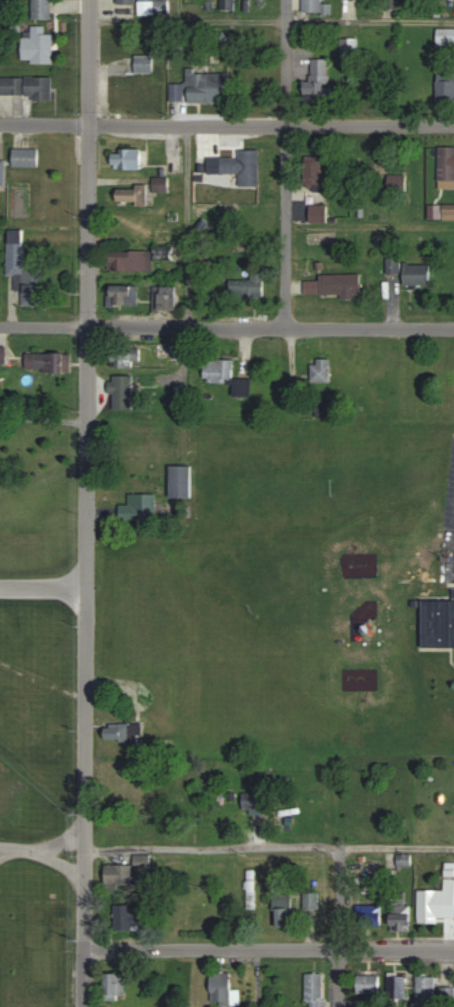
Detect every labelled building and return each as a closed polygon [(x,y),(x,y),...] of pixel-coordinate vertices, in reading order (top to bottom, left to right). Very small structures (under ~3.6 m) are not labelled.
[(52,0),(33,0),(33,20),(52,20),(52,0)] [(303,12),(323,12),(323,0),(303,0),(303,12)] [(32,32),(23,32),(23,64),(53,64),(53,33),(45,33),(45,26),(32,26),(32,32)] [(438,28),(438,45),(453,45),(453,28),(438,28)] [(125,58),(136,58),(136,71),(154,71),(154,43),(125,43),(125,58)] [(331,58),(312,58),(312,81),(305,81),(305,99),(331,99),(331,58)] [(187,70),(187,83),(171,83),(171,103),(231,103),(231,70),(187,70)] [(438,100),(453,100),(453,70),(438,70),(438,100)] [(53,77),(0,77),(0,97),(53,97),(53,77)] [(392,144),(371,144),(371,172),(386,172),(385,189),(407,190),(407,174),(392,174),(392,144)] [(440,146),(440,180),(453,180),(453,146),(440,146)] [(40,167),(40,149),(14,149),(14,167),(40,167)] [(147,169),(147,150),(114,150),(114,169),(147,169)] [(208,174),(240,174),(240,186),(260,186),(260,155),(208,156),(208,174)] [(327,190),(327,155),(306,155),(306,190),(327,190)] [(118,203),(151,204),(151,186),(118,186),(118,203)] [(328,222),(328,205),(311,205),(311,222),(328,222)] [(9,275),(23,275),(23,304),(47,304),(46,267),(26,267),(26,232),(18,232),(18,238),(9,238),(9,275)] [(182,261),(181,250),(113,251),(113,272),(155,271),(155,261),(182,261)] [(405,286),(432,286),(432,264),(405,264),(405,286)] [(253,279),(231,279),(231,299),(265,299),(265,270),(253,270),(253,279)] [(321,274),(321,297),(362,297),(362,274),(321,274)] [(139,285),(110,285),(109,305),(139,306),(139,285)] [(177,286),(160,286),(160,313),(177,313),(177,286)] [(122,367),(141,367),(141,349),(122,349),(122,367)] [(72,372),(72,352),(34,352),(34,372),(72,372)] [(235,359),(207,358),(206,383),(241,384),(240,394),(251,395),(251,380),(234,379),(235,359)] [(331,361),(312,361),(312,383),(331,383),(331,361)] [(135,410),(135,375),(111,375),(111,410),(135,410)] [(193,465),(171,465),(171,499),(193,499),(193,465)] [(158,495),(122,495),(122,522),(158,522),(158,495)] [(450,588),(450,599),(423,599),(422,649),(453,649),(453,588),(450,588)] [(130,742),(130,724),(106,724),(106,742),(130,742)] [(172,825),(159,825),(158,840),(171,841),(172,825)] [(106,889),(133,889),(133,865),(106,865),(106,889)] [(256,870),(248,870),(248,909),(256,909),(256,870)] [(419,923),(453,923),(453,889),(419,888),(419,923)] [(295,927),(295,889),(275,889),(275,927),(295,927)] [(306,892),(306,910),(320,910),(320,892),(306,892)] [(355,925),(384,925),(384,903),(355,903),(355,925)] [(116,904),(116,930),(152,930),(152,910),(136,910),(136,904),(116,904)] [(393,930),(413,930),(413,904),(393,904),(393,930)] [(212,973),(212,1005),(234,1005),(234,973),(212,973)] [(111,974),(111,1000),(126,1000),(126,974),(111,974)] [(325,974),(306,974),(306,1006),(325,1006),(325,974)] [(358,994),(380,994),(380,974),(358,974),(358,994)] [(389,974),(389,1001),(407,1001),(407,974),(389,974)] [(437,975),(418,975),(418,1006),(437,1006),(437,975)] [(441,1006),(453,1006),(453,987),(441,987),(441,1006)]
